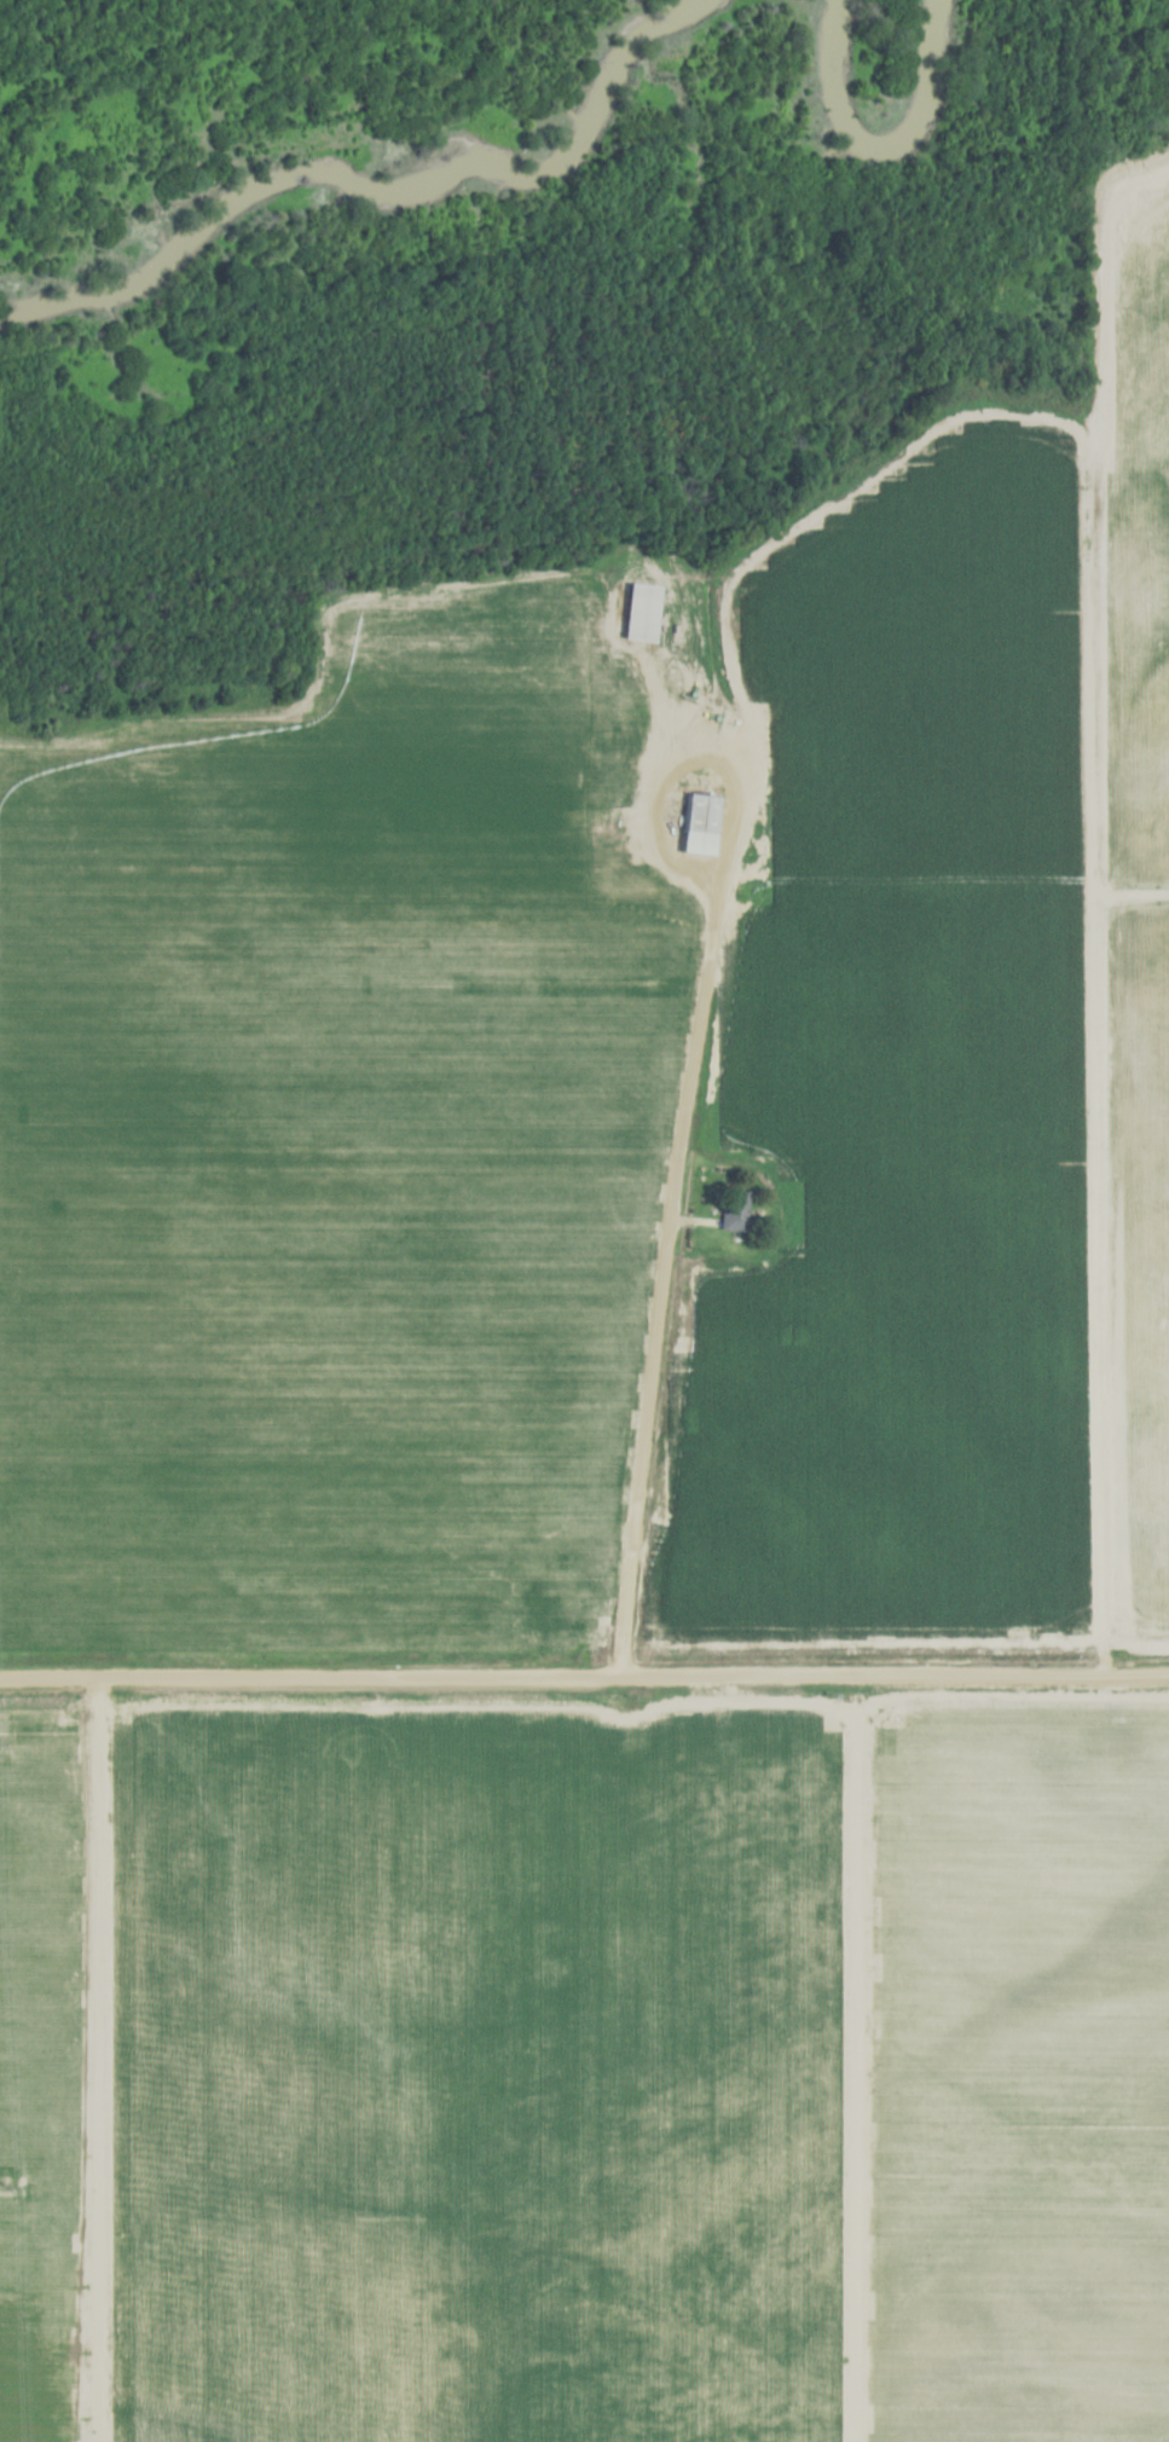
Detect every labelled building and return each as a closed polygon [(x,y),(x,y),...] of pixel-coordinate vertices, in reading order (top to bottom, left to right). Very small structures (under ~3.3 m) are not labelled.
[(663,586),(633,583),(627,639),(658,642),(663,586)] [(684,855),(717,857),(721,797),(688,794),(684,855)] [(750,1232),(750,1191),(724,1191),(724,1232),(750,1232)]
